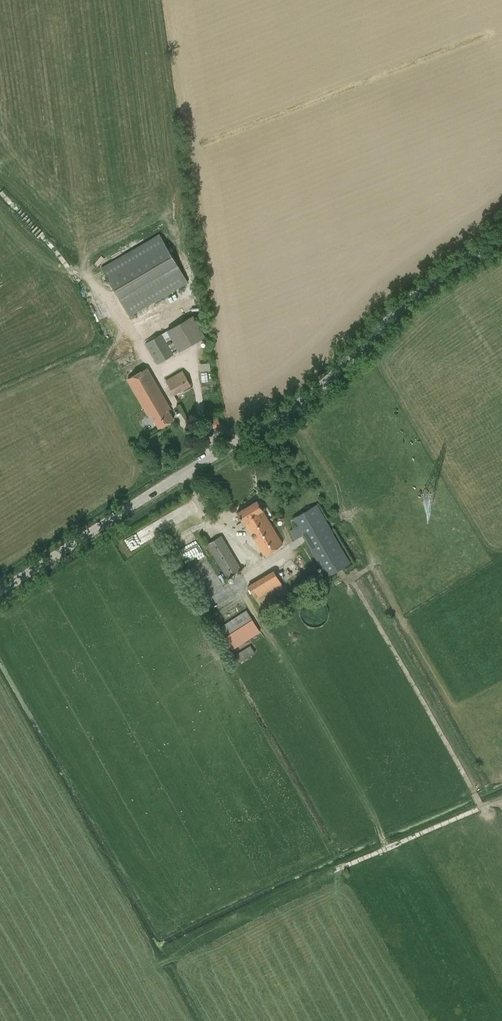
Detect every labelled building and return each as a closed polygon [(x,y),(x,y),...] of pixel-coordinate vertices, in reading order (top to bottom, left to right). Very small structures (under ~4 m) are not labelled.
[(101,267),(119,299),(129,316),(187,282),(159,233),(101,267)] [(156,364),(174,354),(205,336),(193,315),(167,330),(162,333),(145,343),(156,364)] [(199,370),(211,370),(210,361),(199,362),(199,370)] [(151,415),(159,427),(173,419),(166,406),(168,405),(147,367),(127,379),(149,416),(151,415)] [(182,371),(166,381),(174,394),(190,384),(182,371)] [(202,381),(209,380),(208,371),(201,371),(202,381)] [(217,417),(208,421),(212,428),(220,424),(217,417)] [(238,511),(264,555),(283,543),(262,510),(263,509),(257,500),(238,511)] [(295,539),(302,535),(326,577),(351,562),(317,504),(292,518),(297,526),(289,530),(295,539)] [(131,551),(144,541),(137,532),(124,541),(131,551)] [(242,569),(221,535),(206,544),(226,578),(242,569)] [(195,567),(207,558),(198,546),(186,554),(195,567)] [(247,584),(261,609),(288,594),(274,569),(247,584)] [(225,637),(252,619),(246,609),(218,627),(225,637)] [(250,645),(236,654),(241,661),(255,653),(250,645)]
